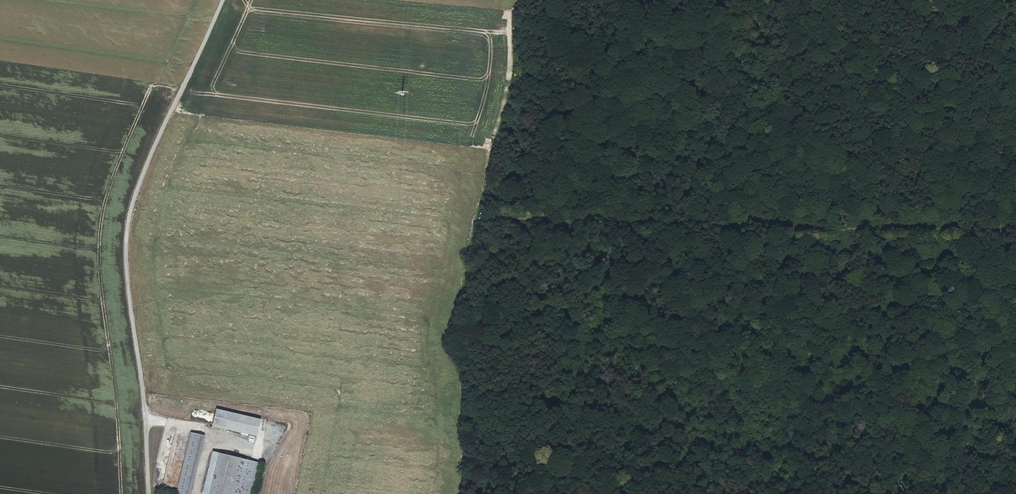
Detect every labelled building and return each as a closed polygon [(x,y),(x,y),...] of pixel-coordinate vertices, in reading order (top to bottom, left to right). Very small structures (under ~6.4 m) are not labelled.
[(255,438),(260,421),(215,410),(211,427),(255,438)] [(174,491),(176,492),(185,493),(190,493),(204,437),(189,433),(174,491)] [(212,453),(201,493),(247,493),(255,464),(212,453)] [(258,464),(255,464),(247,493),(251,493),(258,464)]
